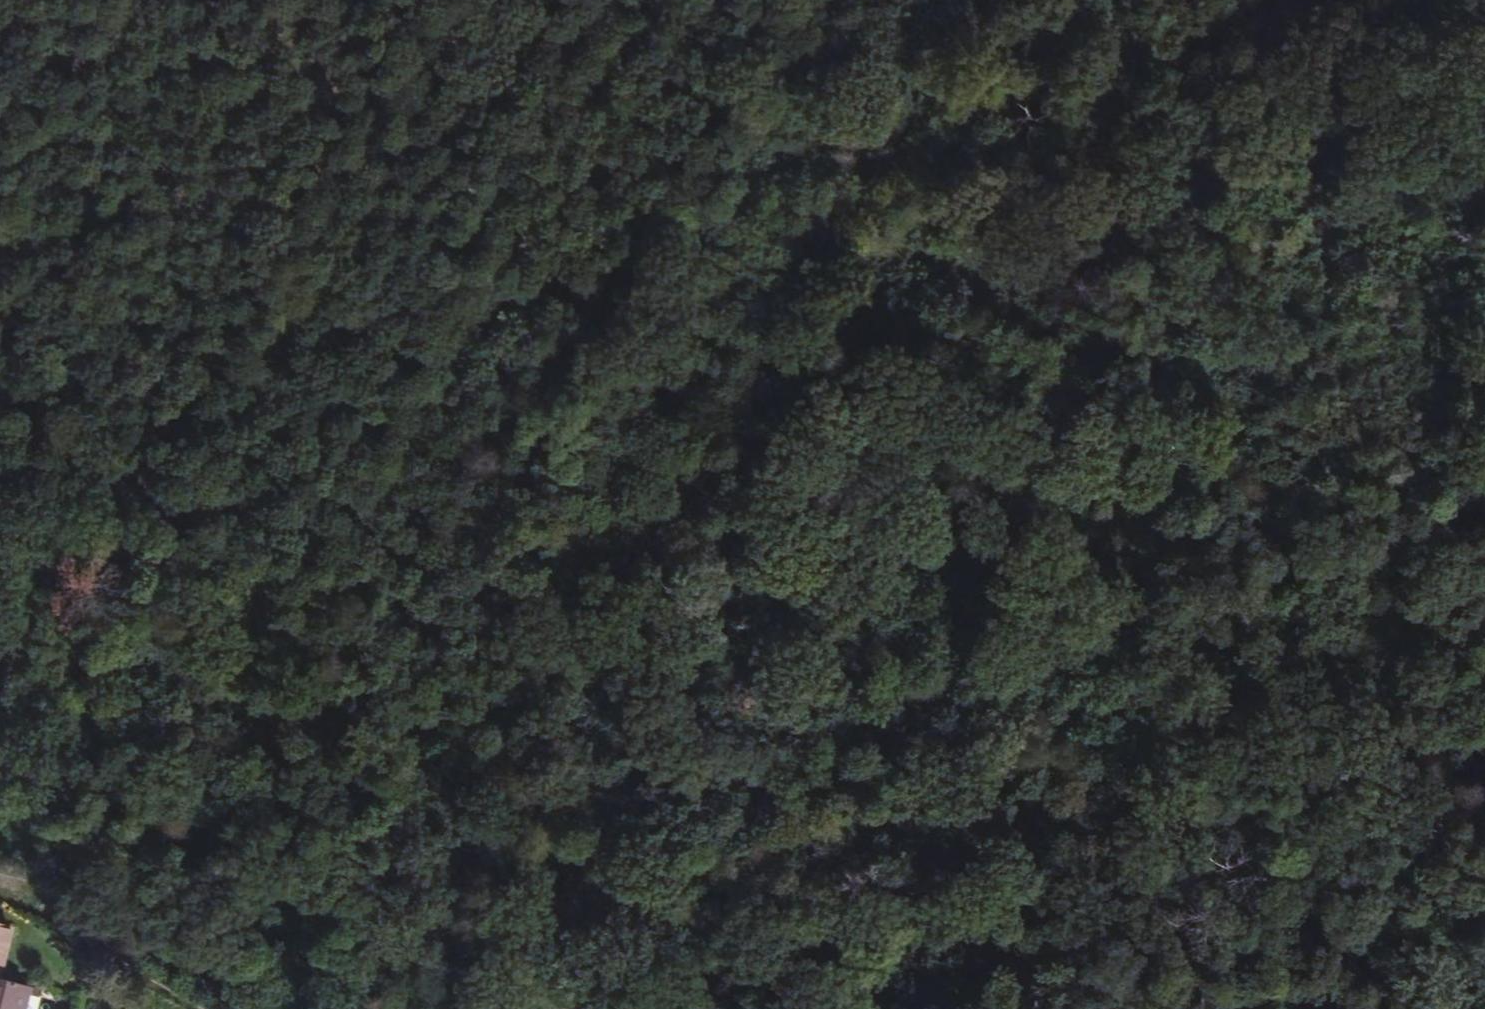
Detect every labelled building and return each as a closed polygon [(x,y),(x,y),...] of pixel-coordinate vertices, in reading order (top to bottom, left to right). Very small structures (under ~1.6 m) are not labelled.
[(22,988),(0,982),(0,1008),(17,1008),(22,988)]
